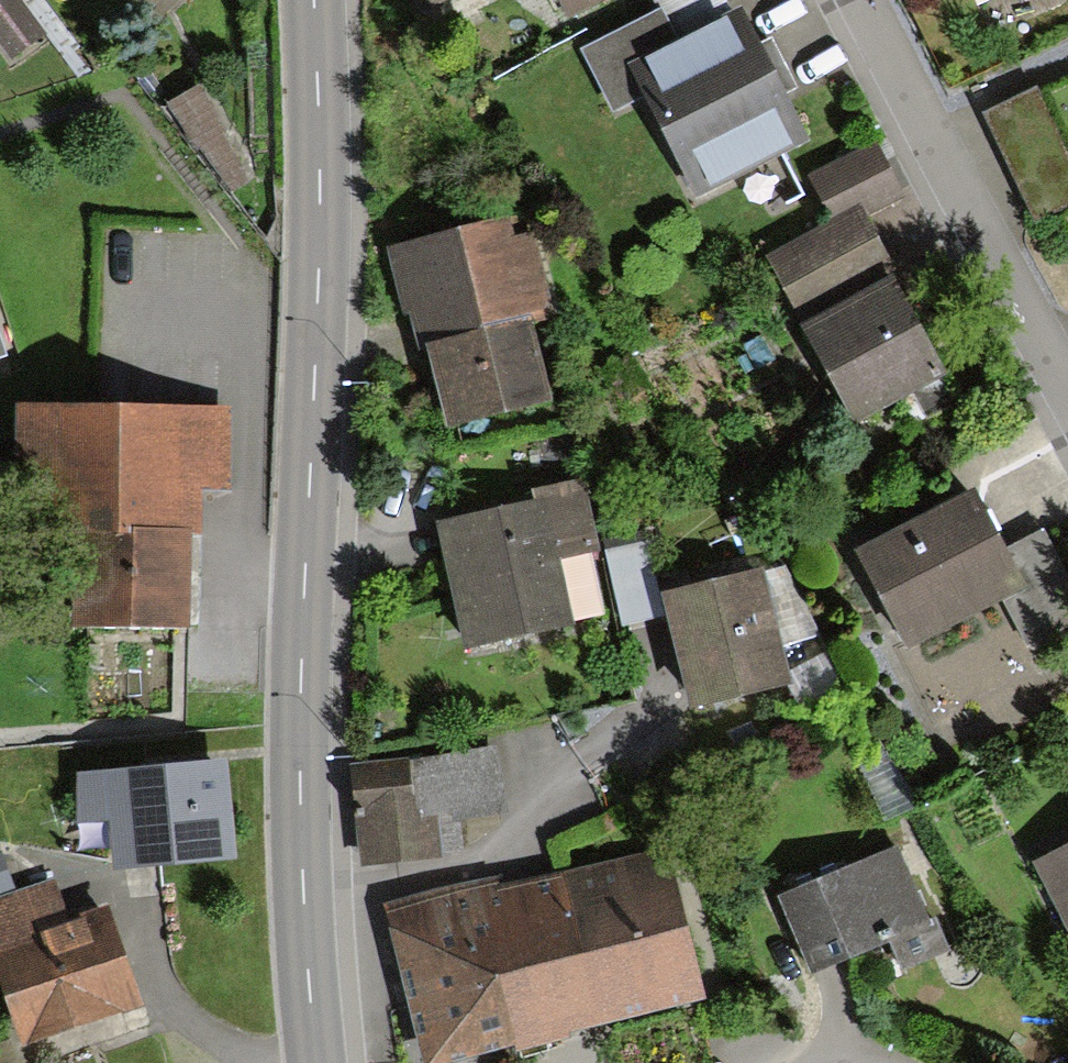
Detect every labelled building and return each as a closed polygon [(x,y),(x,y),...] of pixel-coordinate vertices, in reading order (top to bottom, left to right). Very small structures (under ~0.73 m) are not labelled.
[(22,0),(0,0),(0,53),(8,65),(47,39),(22,0)] [(422,11),(443,0),(416,0),(422,11)] [(563,19),(602,0),(554,0),(563,19)] [(637,89),(684,188),(797,135),(734,4),(712,15),(704,0),(643,0),(649,13),(576,48),(603,105),(637,89)] [(197,86),(169,104),(228,194),(247,182),(214,131),(223,125),(197,86)] [(1028,89),(976,114),(1027,218),(1067,198),(1067,172),(1028,89)] [(864,142),(798,176),(822,223),(849,209),(888,189),(864,142)] [(849,209),(822,223),(759,255),(788,311),(878,265),(849,209)] [(510,218),(387,247),(402,312),(411,310),(419,344),(430,342),(449,423),(549,400),(529,314),(551,309),(533,232),(514,237),(510,218)] [(927,372),(878,281),(794,325),(842,416),(927,372)] [(233,406),(19,402),(16,517),(76,518),(74,623),(185,625),(186,530),(195,530),(196,491),(232,492),(233,406)] [(519,502),(434,516),(454,642),(559,626),(548,555),(586,549),(575,481),(517,490),(519,502)] [(892,648),(998,594),(1008,589),(991,555),(959,494),(843,553),(892,648)] [(998,594),(1021,639),(1067,615),(1067,604),(1032,534),(991,555),(1008,589),(998,594)] [(764,568),(795,650),(822,640),(792,558),(764,568)] [(753,573),(656,592),(678,704),(775,685),(753,573)] [(357,849),(449,842),(485,822),(483,796),(495,795),(491,742),(414,749),(416,764),(351,769),(357,849)] [(79,827),(110,824),(114,868),(239,856),(230,755),(73,770),(79,827)] [(1023,858),(1064,943),(1067,942),(1067,836),(1023,858)] [(889,844),(772,891),(802,964),(879,934),(891,965),(931,950),(889,844)] [(656,854),(544,880),(578,1026),(691,999),(656,854)] [(544,880),(490,893),(486,878),(378,903),(415,1062),(419,1062),(578,1026),(544,880)] [(6,1040),(126,1002),(94,900),(53,913),(42,880),(1,892),(0,890),(0,1020),(6,1040)]
